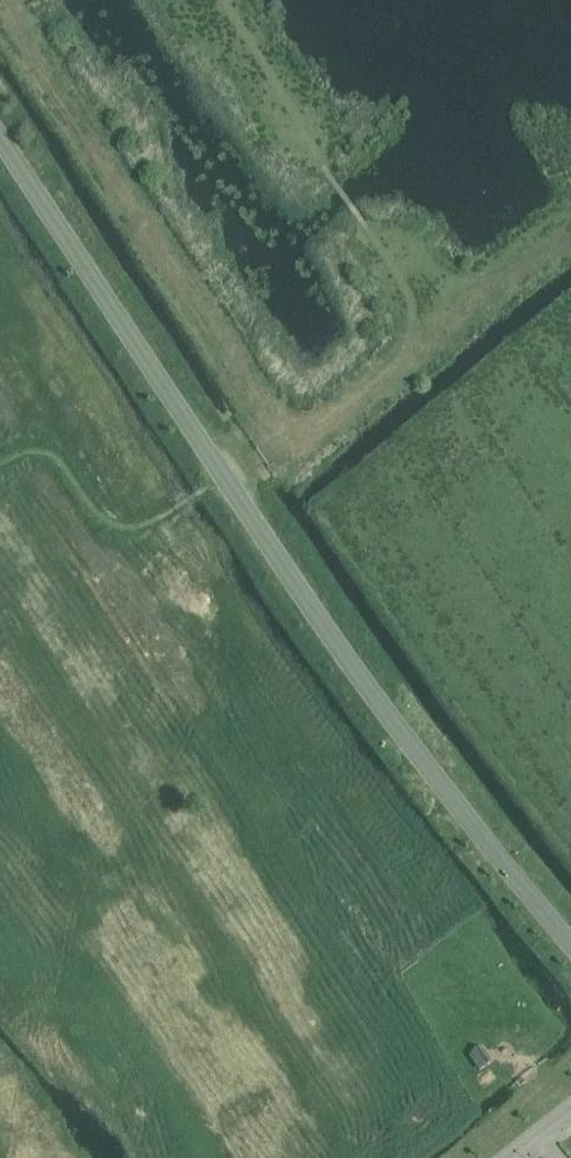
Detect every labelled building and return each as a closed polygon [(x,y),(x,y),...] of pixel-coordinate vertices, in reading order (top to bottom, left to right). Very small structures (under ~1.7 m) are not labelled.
[(468,1056),(478,1071),(491,1063),(481,1048),(468,1056)]
